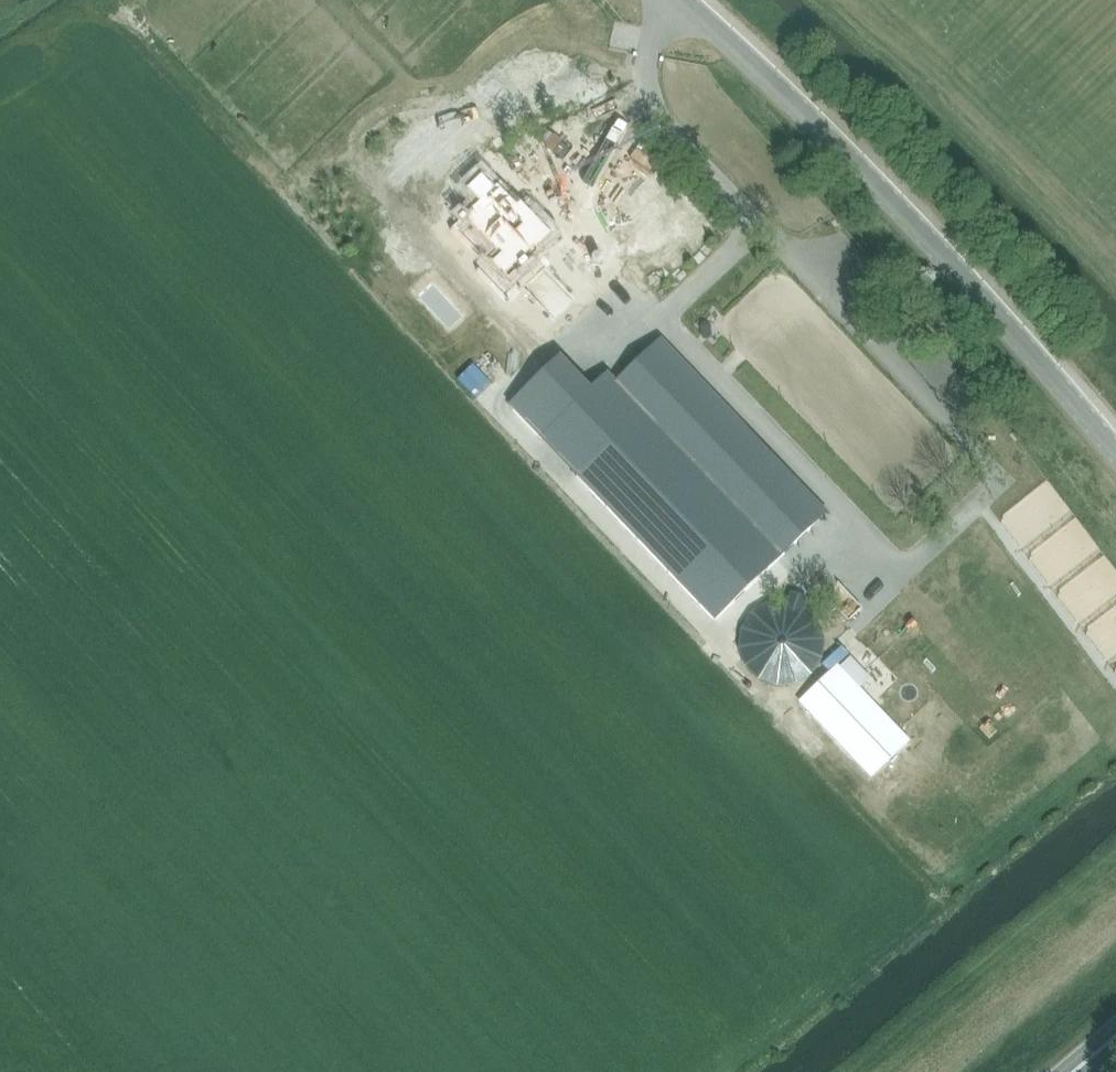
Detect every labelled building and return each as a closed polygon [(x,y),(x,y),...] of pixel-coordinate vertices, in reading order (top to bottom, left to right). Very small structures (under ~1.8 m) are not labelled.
[(443,216),(512,288),(557,244),(488,172),(443,216)] [(557,275),(517,310),(529,323),(568,288),(557,275)] [(608,446),(576,476),(715,621),(823,518),(656,343),(616,382),(607,373),(590,389),(560,357),(509,406),(540,439),(572,408),(608,446)] [(838,668),(800,703),(870,777),(908,742),(838,668)]
